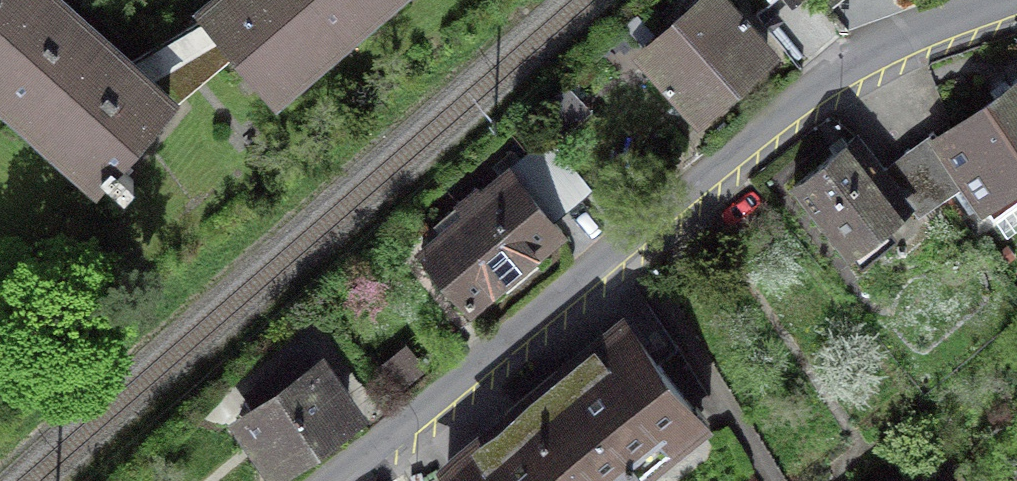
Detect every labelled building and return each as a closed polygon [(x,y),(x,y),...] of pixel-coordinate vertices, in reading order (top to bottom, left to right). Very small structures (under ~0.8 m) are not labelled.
[(99,177),(103,173),(123,191),(133,180),(113,162),(169,99),(129,64),(127,61),(117,73),(67,29),(35,0),(0,0),(0,88),(99,177)] [(271,97),(384,0),(249,0),(224,21),(214,8),(204,16),(206,19),(129,64),(169,99),(176,105),(236,53),(271,97)] [(722,0),(704,0),(643,53),(698,115),(768,53),(722,0)] [(939,139),(934,132),(907,151),(945,197),(968,180),(983,202),(1016,178),(1016,84),(939,139)] [(884,169),(857,136),(795,187),(844,249),(907,198),(920,215),(945,197),(907,151),(884,169)] [(588,185),(547,137),(480,195),(475,189),(459,203),(467,213),(421,252),(470,308),(562,231),(551,217),(588,185)] [(629,281),(430,447),(458,480),(620,480),(701,415),(657,362),(677,345),(629,281)] [(342,407),(319,374),(324,371),(317,360),(307,367),(302,359),(251,395),(259,407),(251,412),(248,408),(238,415),(245,425),(249,421),(273,455),(268,459),(275,469),(285,462),(282,458),(341,416),(344,420),(354,413),(347,404),(342,407)] [(920,468),(903,480),(930,480),(920,468)]
